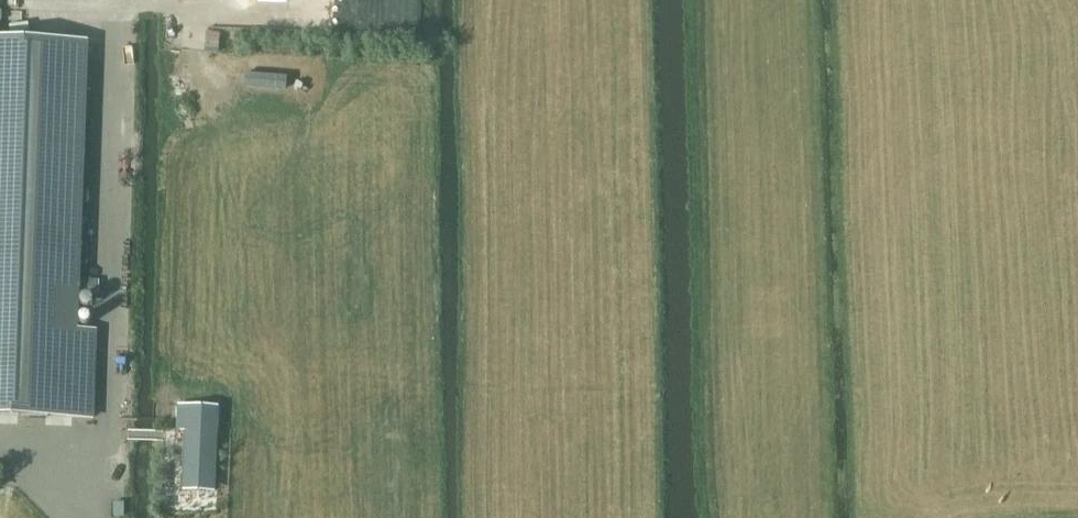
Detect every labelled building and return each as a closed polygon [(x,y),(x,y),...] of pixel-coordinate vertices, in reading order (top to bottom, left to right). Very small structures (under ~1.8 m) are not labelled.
[(93,418),(96,331),(73,330),(83,43),(0,40),(0,414),(93,418)] [(185,433),(183,490),(214,491),(216,434),(185,433)]
